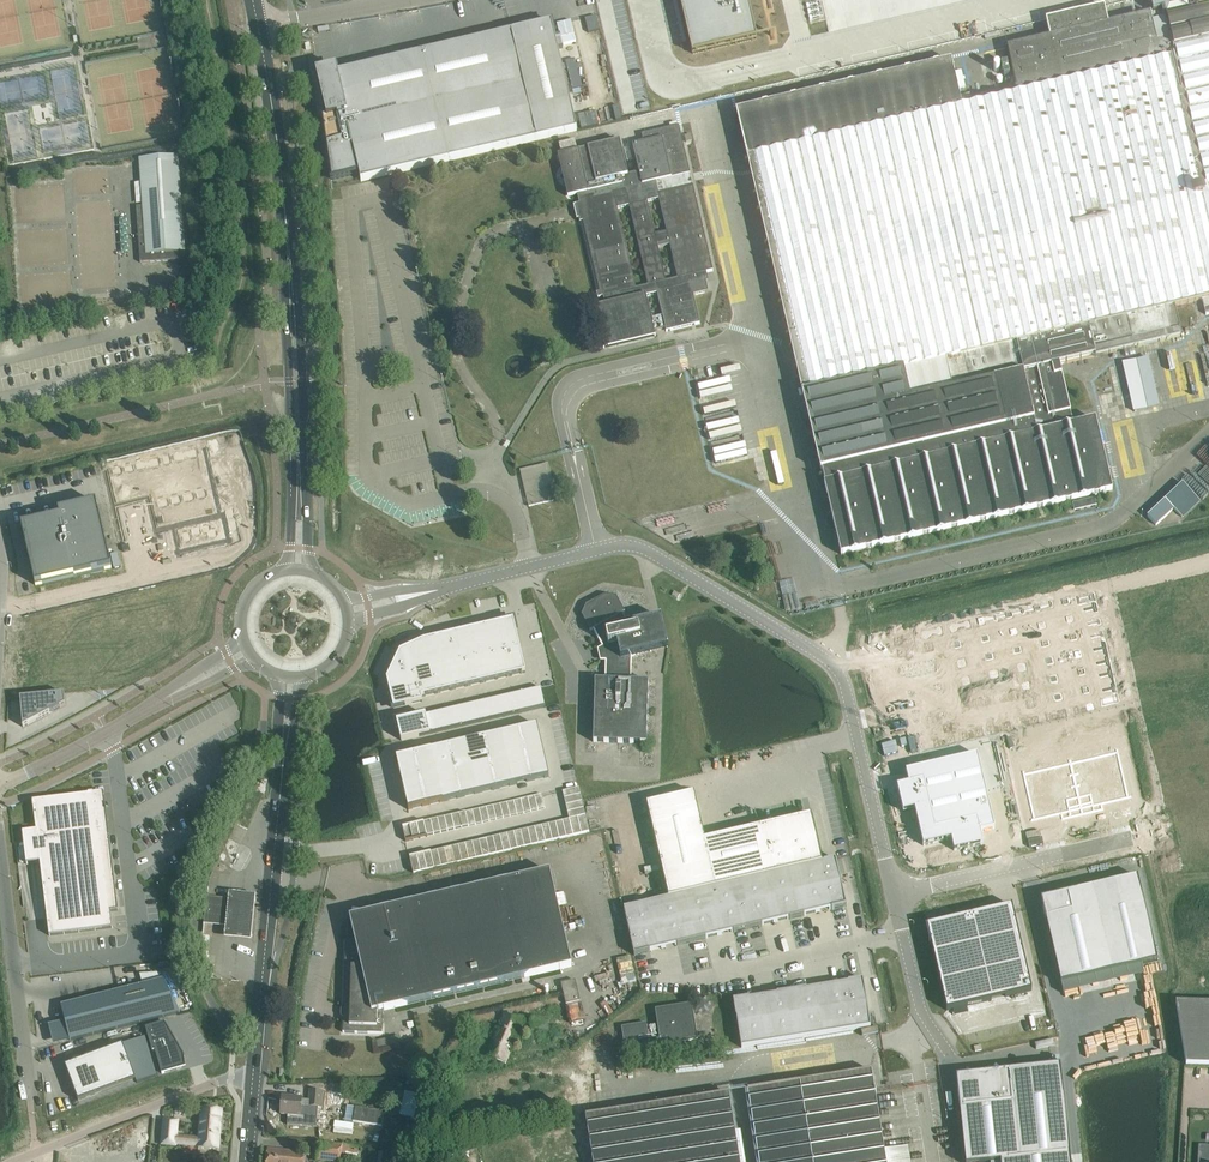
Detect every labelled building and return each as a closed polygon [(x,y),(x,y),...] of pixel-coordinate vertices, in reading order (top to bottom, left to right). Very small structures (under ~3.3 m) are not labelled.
[(664,23),(659,0),(635,0),(633,0),(643,49),(674,43),(669,22),(664,23)] [(692,54),(757,39),(748,0),(679,0),(692,54)] [(1017,89),(988,95),(960,102),(951,60),(736,110),(739,122),(746,153),(750,169),(755,188),(759,207),(761,216),(767,241),(773,267),(777,286),(778,289),(779,292),(782,305),(782,308),(783,311),(788,332),(794,356),(799,378),(803,395),(811,428),(817,455),(821,470),(822,470),(825,483),(823,483),(824,487),(830,513),(834,528),(839,551),(840,555),(969,525),(972,524),(1071,501),(1093,496),(1112,492),(1097,426),(1095,419),(1073,424),(1070,412),(1061,374),(1059,364),(1111,352),(1181,336),(1181,334),(1180,333),(1180,331),(1174,307),(1194,303),(1195,303),(1197,302),(1199,302),(1202,301),(1205,314),(1208,313),(1208,0),(1203,0),(1203,2),(1162,12),(1150,14),(1148,5),(1139,7),(1141,17),(1108,24),(1104,6),(1045,20),(1049,36),(1007,46),(1017,89)] [(336,67),(316,72),(324,108),(320,109),(322,115),(326,114),(326,118),(323,119),(332,180),(359,173),(359,175),(361,181),(395,173),(573,131),(577,130),(554,35),(554,34),(551,22),(539,25),(538,25),(339,72),(338,72),(336,67)] [(643,142),(632,144),(639,172),(627,174),(619,140),(615,141),(614,137),(598,141),(599,145),(566,153),(563,154),(572,195),(577,194),(579,203),(575,204),(576,205),(576,206),(578,216),(578,217),(580,222),(583,221),(600,291),(596,292),(597,298),(603,296),(605,304),(594,307),(603,344),(604,349),(615,346),(655,337),(654,331),(665,328),(666,331),(699,323),(693,295),(708,291),(705,281),(708,281),(706,272),(712,271),(678,127),(678,126),(641,134),(643,142)] [(564,143),(560,144),(562,152),(566,151),(577,149),(575,140),(564,143)] [(142,206),(136,207),(138,231),(140,262),(179,259),(178,252),(185,252),(178,155),(139,158),(139,161),(142,206)] [(205,450),(105,473),(113,506),(148,498),(155,530),(172,526),(179,554),(229,542),(223,514),(220,515),(212,480),(205,450)] [(551,501),(543,465),(520,470),(528,506),(551,501)] [(35,585),(111,567),(96,502),(58,511),(59,516),(21,525),(35,585)] [(1094,593),(896,639),(909,693),(1106,647),(1094,593)] [(586,604),(581,615),(590,631),(593,629),(603,647),(597,649),(600,660),(605,660),(604,680),(595,680),(593,742),(606,742),(618,742),(629,743),(641,743),(646,743),(648,681),(631,681),(631,667),(632,656),(650,645),(641,628),(639,628),(638,622),(628,624),(622,614),(625,612),(616,596),(605,594),(586,604)] [(400,652),(387,679),(394,708),(422,702),(421,697),(497,679),(525,672),(513,620),(424,641),(400,652)] [(1106,647),(909,693),(921,748),(1119,702),(1106,647)] [(400,742),(544,705),(540,687),(395,723),(400,742)] [(64,693),(20,698),(23,727),(50,713),(53,711),(65,705),(64,693)] [(537,725),(519,729),(525,755),(543,751),(537,725)] [(519,729),(502,733),(508,759),(525,755),(519,729)] [(502,733),(484,738),(490,763),(508,759),(502,733)] [(484,738),(466,742),(472,767),(490,763),(484,738)] [(466,742),(449,746),(455,771),(472,767),(466,742)] [(449,746),(431,750),(438,776),(455,771),(449,746)] [(431,750),(414,754),(420,780),(438,776),(431,750)] [(543,751),(525,755),(531,781),(549,776),(543,751)] [(1117,752),(1070,763),(1082,814),(1103,810),(1101,804),(1128,798),(1117,752)] [(414,754),(396,758),(402,784),(420,780),(414,754)] [(525,755),(508,759),(514,785),(531,781),(525,755)] [(909,784),(897,787),(903,812),(915,810),(923,846),(951,840),(954,851),(983,844),(980,833),(994,830),(977,756),(906,772),(909,784)] [(508,759),(490,763),(496,789),(514,785),(508,759)] [(490,763),(472,767),(478,793),(496,789),(490,763)] [(1070,763),(1023,774),(1034,819),(1061,813),(1062,819),(1082,814),(1070,763)] [(472,767),(455,771),(461,797),(478,793),(472,767)] [(455,771),(438,776),(444,801),(461,797),(455,771)] [(438,776),(420,780),(426,805),(444,801),(438,776)] [(420,780),(402,784),(408,809),(426,805),(420,780)] [(579,788),(563,792),(564,799),(581,795),(579,788)] [(694,792),(647,803),(669,898),(822,862),(819,850),(811,815),(767,825),(764,825),(705,839),(694,792)] [(541,794),(534,796),(538,810),(545,808),(541,794)] [(581,795),(564,799),(566,806),(582,802),(582,801),(581,795)] [(534,796),(528,798),(531,811),(538,810),(534,796)] [(528,798),(521,799),(524,813),(531,811),(528,798)] [(36,830),(22,832),(26,864),(28,864),(27,856),(39,854),(49,936),(112,928),(110,911),(118,910),(108,833),(105,833),(101,834),(97,802),(49,808),(48,799),(32,801),(36,830)] [(521,799),(514,801),(517,815),(524,813),(521,799)] [(514,801),(507,803),(510,816),(517,815),(514,801)] [(582,802),(566,806),(568,813),(584,809),(582,802)] [(507,803),(500,804),(503,818),(510,816),(507,803)] [(500,804),(493,806),(496,820),(503,818),(500,804)] [(493,806),(486,807),(489,821),(496,820),(493,806)] [(486,807),(479,809),(482,823),(489,821),(486,807)] [(479,809),(472,811),(475,824),(482,823),(479,809)] [(584,809),(568,813),(569,820),(578,818),(581,834),(590,832),(584,809)] [(472,811),(465,812),(468,826),(475,824),(472,811)] [(465,812),(458,814),(461,828),(468,826),(465,812)] [(458,814),(451,816),(454,829),(461,828),(458,814)] [(451,816),(444,817),(447,831),(454,829),(451,816)] [(444,817),(437,819),(440,833),(447,831),(444,817)] [(569,820),(562,821),(566,838),(568,837),(581,834),(578,818),(569,820)] [(437,819),(430,820),(434,834),(440,833),(437,819)] [(430,820),(424,822),(427,836),(434,834),(430,820)] [(424,821),(417,823),(420,838),(427,836),(424,822),(424,821)] [(562,821),(555,823),(559,839),(566,838),(562,821)] [(417,823),(409,825),(413,840),(420,838),(417,823)] [(555,823),(548,824),(552,841),(559,839),(555,823)] [(548,824),(541,826),(545,842),(552,841),(548,824)] [(409,825),(402,826),(406,841),(413,840),(409,825)] [(541,826),(535,828),(538,844),(545,842),(541,826)] [(535,828),(528,829),(532,846),(538,844),(535,828)] [(528,829),(521,831),(524,847),(532,846),(528,829)] [(521,831),(514,833),(517,849),(524,847),(521,831)] [(514,833),(507,834),(511,851),(517,849),(514,833)] [(507,834),(500,836),(504,852),(511,851),(507,834)] [(500,836),(493,837),(497,854),(504,852),(500,836)] [(493,837),(486,839),(490,855),(497,854),(493,837)] [(486,839),(479,841),(483,857),(490,855),(486,839)] [(479,841),(472,842),(476,859),(483,857),(479,841)] [(472,842),(465,844),(469,860),(476,859),(472,842)] [(465,844),(458,846),(462,862),(469,860),(465,844)] [(458,846),(451,847),(455,864),(462,862),(458,846)] [(451,847),(444,849),(448,865),(455,864),(451,847)] [(444,849),(437,850),(441,867),(448,865),(444,849)] [(437,850),(431,852),(435,868),(441,867),(437,850)] [(431,851),(424,853),(428,870),(435,868),(431,852),(431,851)] [(424,853),(416,855),(420,872),(422,871),(428,870),(424,853)] [(416,855),(409,856),(413,873),(420,872),(416,855)] [(669,898),(624,908),(631,938),(630,939),(634,955),(649,952),(650,952),(650,951),(675,945),(677,945),(706,938),(732,932),(733,932),(762,925),(789,918),(789,919),(792,918),(793,918),(792,918),(804,915),(831,909),(832,909),(834,909),(835,908),(846,906),(839,874),(835,859),(824,861),(822,862),(669,898)] [(572,966),(549,871),(350,918),(355,939),(346,941),(343,1032),(382,1034),(383,1024),(377,1024),(377,1012),(382,1010),(383,1010),(572,966)] [(1046,907),(1043,908),(1061,984),(1157,962),(1137,876),(1066,893),(1066,896),(1045,901),(1046,907)] [(226,924),(224,940),(251,943),(256,897),(229,894),(228,901),(226,924)] [(226,924),(228,901),(216,900),(207,899),(207,897),(206,897),(204,924),(204,922),(214,923),(226,924)] [(930,924),(927,925),(929,937),(930,939),(929,940),(929,941),(930,940),(947,1010),(1032,990),(1012,905),(951,919),(951,918),(950,919),(950,920),(938,923),(937,922),(937,923),(931,924),(931,923),(930,923),(930,924)] [(733,1000),(733,1001),(734,1004),(736,1017),(737,1017),(742,1048),(862,1028),(871,1027),(868,1012),(868,1011),(863,979),(851,981),(848,982),(806,989),(777,993),(777,994),(749,998),(733,1000)] [(112,1009),(65,1021),(70,1040),(180,1013),(163,980),(108,994),(112,1009)] [(580,1001),(575,980),(561,983),(566,1004),(580,1001)] [(1175,1003),(1186,1065),(1208,1066),(1208,1004),(1175,1003)] [(646,1023),(621,1027),(626,1058),(651,1054),(651,1056),(675,1052),(673,1044),(697,1041),(691,1004),(655,1010),(657,1024),(646,1026),(646,1023)] [(504,1012),(486,1055),(506,1063),(524,1021),(504,1012)] [(549,1018),(533,1015),(532,1029),(547,1031),(549,1018)] [(425,1020),(427,1035),(436,1034),(434,1018),(425,1020)] [(180,1063),(185,1062),(184,1054),(167,1024),(166,1025),(156,1028),(155,1025),(145,1027),(152,1051),(155,1050),(162,1074),(181,1068),(180,1063)] [(123,1045),(65,1066),(78,1101),(136,1079),(123,1045)] [(958,1090),(966,1161),(999,1161),(1071,1154),(1061,1064),(991,1072),(991,1075),(959,1078),(961,1090),(958,1090)] [(909,1147),(884,1151),(871,1072),(748,1092),(759,1161),(911,1161),(909,1147)] [(308,1116),(309,1107),(321,1108),(322,1102),(341,1104),(342,1093),(310,1090),(309,1100),(282,1097),(281,1114),(300,1116),(300,1115),(308,1116)] [(540,1103),(567,1104),(567,1093),(555,1092),(555,1100),(545,1100),(545,1094),(541,1094),(540,1103)] [(406,1094),(400,1116),(414,1120),(415,1117),(420,1120),(424,1100),(419,1100),(420,1097),(406,1094)] [(587,1117),(587,1118),(594,1161),(740,1161),(735,1131),(730,1094),(687,1101),(671,1103),(587,1117)] [(218,1150),(222,1110),(202,1109),(199,1139),(178,1137),(177,1146),(218,1150)] [(388,1120),(359,1120),(359,1135),(388,1135),(388,1120)] [(319,1160),(332,1161),(360,1161),(362,1147),(321,1142),(319,1160)] [(1199,1161),(1208,1161),(1208,1146),(1199,1146),(1199,1161)] [(279,1151),(268,1149),(266,1161),(306,1161),(307,1153),(279,1151)]
